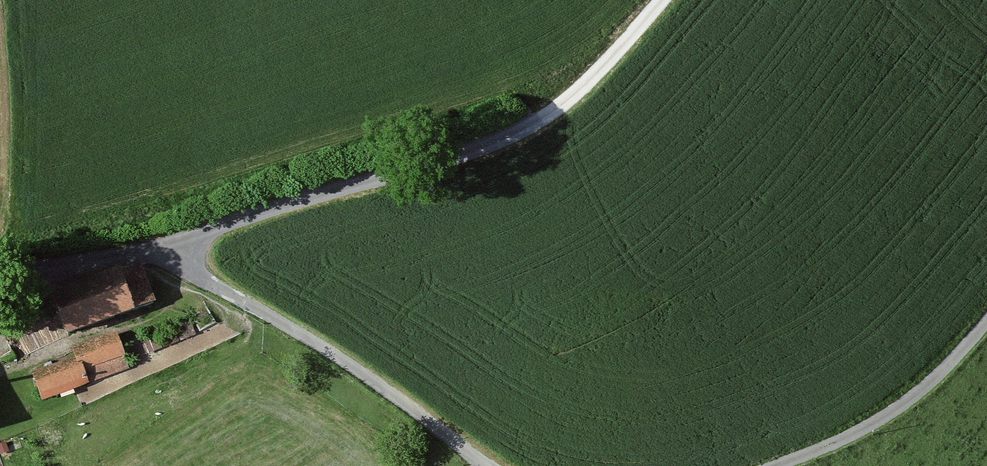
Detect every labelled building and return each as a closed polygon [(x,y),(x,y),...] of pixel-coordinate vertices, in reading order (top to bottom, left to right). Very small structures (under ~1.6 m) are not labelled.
[(121,271),(53,297),(70,340),(139,314),(138,312),(156,305),(142,267),(122,274),(121,271)] [(117,337),(72,352),(75,361),(33,376),(43,403),(130,373),(117,337)]
